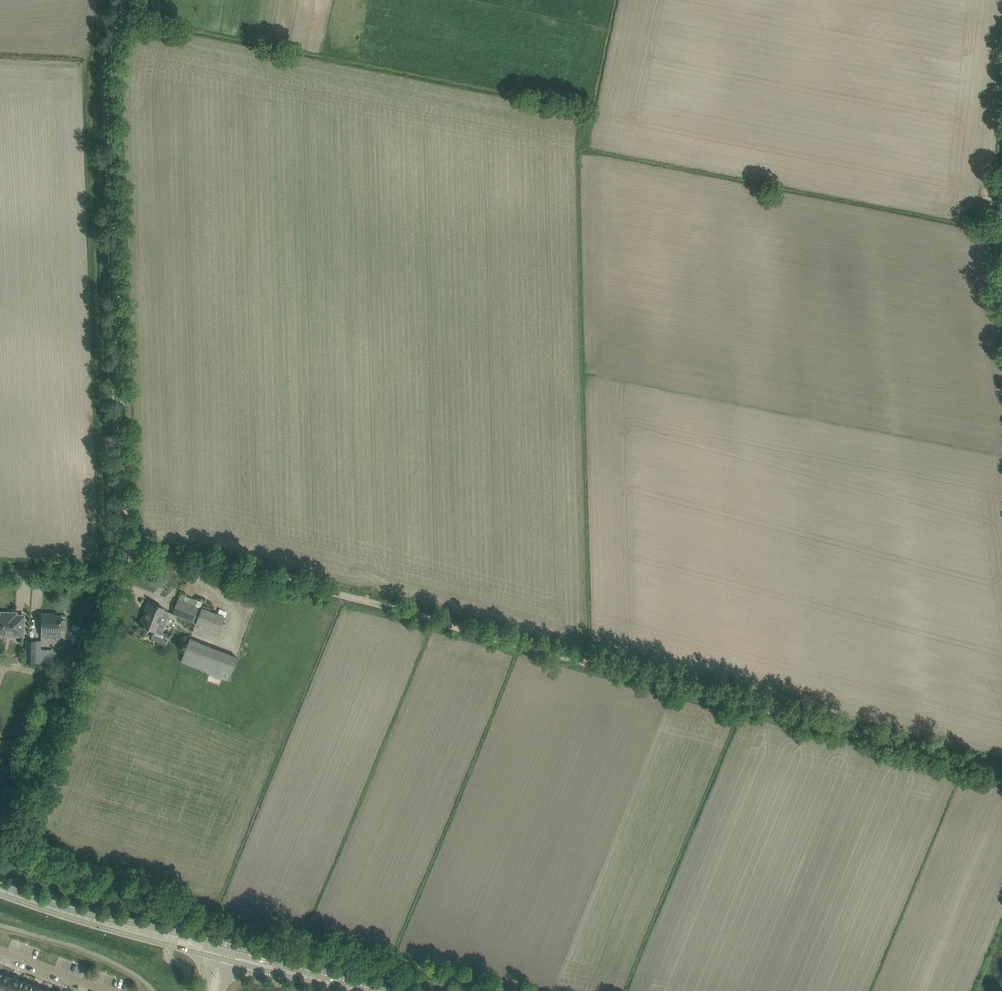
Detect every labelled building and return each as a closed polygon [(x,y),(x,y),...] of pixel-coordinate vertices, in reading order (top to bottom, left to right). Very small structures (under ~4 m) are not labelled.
[(225,617),(200,608),(178,599),(173,614),(182,618),(219,632),(221,627),(225,617)] [(161,633),(168,616),(167,616),(168,612),(163,610),(164,609),(148,603),(151,604),(145,619),(143,618),(140,625),(143,626),(142,627),(145,628),(145,627),(155,631),(161,633)] [(3,613),(2,613),(2,614),(2,615),(0,615),(0,635),(10,635),(23,636),(24,616),(16,616),(16,613),(7,613),(3,613)] [(41,635),(60,635),(61,616),(50,616),(50,614),(42,614),(41,635)] [(239,655),(189,638),(181,662),(230,679),(239,655)] [(35,663),(35,641),(26,641),(26,651),(26,654),(26,663),(35,663)] [(0,977),(0,990),(6,990),(11,977),(1,973),(0,977)] [(21,981),(11,977),(6,990),(18,990),(22,981),(21,981)] [(32,985),(22,981),(18,990),(30,990),(32,985)]
